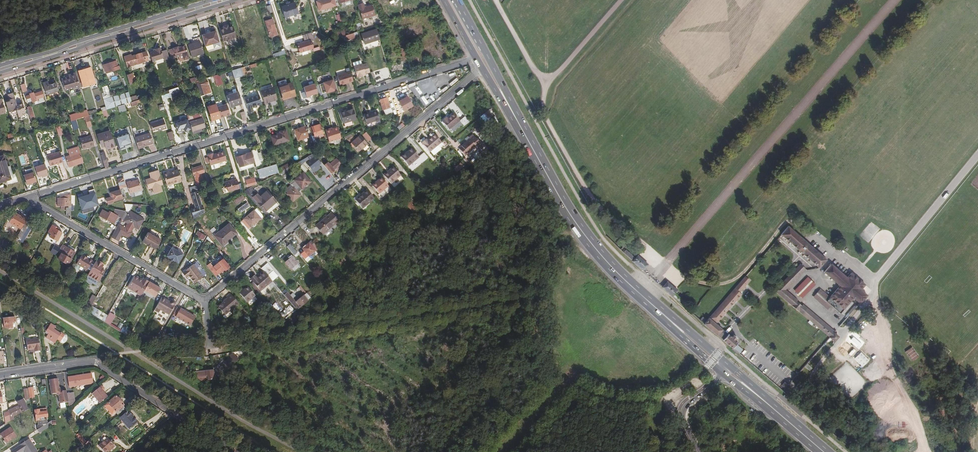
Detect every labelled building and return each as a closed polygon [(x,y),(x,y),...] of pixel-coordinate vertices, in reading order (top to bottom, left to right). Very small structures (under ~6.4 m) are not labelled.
[(334,0),(318,0),(316,0),(319,10),(330,6),(329,3),(334,2),(334,0)] [(299,15),(298,12),(295,2),(282,6),(286,19),(299,15)] [(363,3),(358,5),(362,19),(375,15),(372,5),(364,7),(363,3)] [(243,20),(246,31),(258,27),(255,17),(243,20)] [(266,20),(270,37),(274,36),(271,25),(274,24),(273,18),(266,20)] [(224,27),(219,28),(223,40),(227,39),(228,40),(231,39),(232,38),(236,36),(233,25),(228,27),(224,28),(224,27)] [(206,33),(202,34),(205,45),(213,43),(214,48),(220,46),(215,30),(211,31),(206,33)] [(365,44),(380,39),(378,33),(377,30),(362,35),(365,44)] [(188,44),(192,56),(204,52),(200,40),(188,44)] [(298,44),(300,52),(313,48),(311,40),(298,44)] [(186,46),(180,47),(178,48),(178,47),(173,48),(176,57),(183,54),(185,59),(189,58),(186,46)] [(170,58),(167,49),(161,51),(160,47),(155,49),(156,50),(150,52),(152,61),(163,57),(164,60),(170,58)] [(127,66),(149,59),(147,54),(146,54),(145,51),(131,55),(130,54),(123,56),(127,66)] [(110,71),(119,69),(116,61),(104,64),(105,70),(109,69),(110,71)] [(358,78),(363,76),(362,74),(365,73),(370,72),(367,63),(363,65),(362,64),(354,66),(357,76),(358,78)] [(96,82),(91,67),(79,70),(84,86),(96,82)] [(242,75),(240,68),(232,70),(234,78),(242,75)] [(350,71),(347,72),(338,75),(341,85),(346,83),(346,82),(348,82),(353,81),(350,71)] [(135,82),(132,72),(127,74),(130,84),(135,82)] [(70,78),(62,80),(65,90),(80,86),(76,73),(69,76),(70,78)] [(214,76),(213,76),(215,86),(218,85),(223,83),(220,74),(218,74),(214,76)] [(208,79),(199,82),(202,95),(207,93),(205,85),(209,84),(208,79)] [(333,79),(322,82),(325,93),(336,90),(333,79)] [(42,83),(46,94),(58,90),(55,82),(48,84),(47,81),(42,83)] [(279,86),(283,98),(295,95),(291,83),(279,86)] [(303,86),(305,97),(317,94),(314,84),(303,86)] [(426,97),(432,94),(435,92),(432,85),(428,87),(428,86),(418,91),(421,98),(426,96),(426,97)] [(181,94),(179,86),(162,92),(160,92),(163,99),(181,94)] [(266,102),(277,98),(273,86),(262,90),(266,102)] [(36,99),(43,96),(42,91),(34,93),(34,92),(29,93),(29,95),(25,96),(27,101),(31,100),(32,102),(36,100),(36,99)] [(128,91),(103,99),(107,109),(130,101),(132,101),(128,91)] [(16,101),(13,92),(8,94),(10,100),(5,101),(9,111),(16,109),(19,116),(22,115),(22,113),(25,112),(22,103),(17,105),(16,105),(15,102),(16,101)] [(227,95),(230,104),(231,107),(242,103),(238,92),(227,95)] [(259,94),(244,98),(249,112),(254,110),(253,108),(257,107),(257,106),(262,104),(259,94)] [(380,99),(383,113),(390,112),(387,97),(380,99)] [(412,107),(407,97),(399,102),(404,111),(412,107)] [(206,106),(210,121),(229,116),(226,104),(223,105),(222,100),(216,102),(216,103),(206,106)] [(353,109),(349,111),(341,113),(340,113),(343,124),(352,121),(356,120),(353,109)] [(489,109),(480,117),(486,123),(494,114),(489,109)] [(380,120),(377,111),(370,114),(364,115),(366,124),(380,120)] [(188,116),(188,118),(192,129),(192,131),(201,128),(206,126),(201,112),(194,114),(188,116)] [(448,131),(459,121),(453,114),(447,120),(445,118),(441,122),(448,131)] [(161,125),(161,127),(166,125),(163,116),(150,120),(152,128),(157,126),(161,125)] [(460,120),(463,125),(469,122),(465,117),(460,120)] [(184,125),(177,127),(178,131),(179,132),(181,131),(182,130),(182,128),(183,128),(186,127),(187,131),(192,129),(188,118),(180,120),(181,122),(183,122),(184,125)] [(401,122),(396,128),(399,131),(404,125),(401,122)] [(324,134),(320,124),(311,126),(315,137),(324,134)] [(309,137),(306,127),(295,130),(298,140),(309,137)] [(341,138),(337,127),(333,128),(329,129),(328,129),(325,129),(326,130),(325,130),(328,142),(341,138)] [(271,136),(274,145),(289,141),(286,129),(279,131),(280,133),(271,136)] [(98,134),(101,143),(105,142),(105,144),(107,148),(115,146),(110,130),(98,134)] [(128,132),(115,136),(120,148),(125,146),(124,145),(132,143),(128,132)] [(150,132),(135,137),(138,147),(154,142),(150,132)] [(366,133),(363,135),(368,142),(371,139),(366,133)] [(80,140),(81,143),(88,141),(89,146),(83,148),(83,149),(95,146),(92,136),(87,137),(83,139),(80,140)] [(446,140),(441,144),(435,136),(428,143),(426,141),(422,145),(432,157),(444,148),(445,148),(450,144),(446,140)] [(459,150),(465,157),(475,147),(477,149),(481,146),(472,136),(468,139),(469,140),(461,147),(461,148),(459,150)] [(360,137),(350,144),(353,147),(355,146),(359,151),(367,145),(360,137)] [(418,158),(422,163),(428,158),(423,153),(418,158),(411,149),(400,158),(408,167),(418,158)] [(64,161),(62,156),(61,151),(47,155),(50,165),(56,164),(56,162),(59,161),(59,163),(64,161)] [(104,151),(100,152),(105,167),(109,166),(104,151)] [(218,163),(227,160),(224,151),(213,154),(213,153),(208,155),(211,165),(218,163)] [(84,162),(80,152),(75,154),(66,157),(69,167),(84,162)] [(237,157),(240,167),(250,164),(255,162),(252,153),(237,157)] [(15,183),(22,181),(20,176),(18,177),(14,165),(10,166),(7,155),(0,157),(0,182),(13,178),(15,183)] [(315,157),(306,164),(311,170),(316,166),(315,165),(319,162),(315,157)] [(469,167),(476,161),(473,158),(469,162),(466,164),(469,167)] [(330,173),(333,171),(337,168),(340,165),(336,160),(329,165),(327,163),(324,166),(330,173)] [(316,166),(311,170),(314,173),(320,168),(320,167),(322,165),(320,163),(319,162),(315,165),(316,166)] [(45,164),(34,166),(36,178),(47,176),(45,164)] [(454,169),(457,173),(463,168),(460,164),(454,169)] [(290,167),(283,170),(281,172),(283,174),(292,169),(291,166),(290,167)] [(192,170),(196,184),(202,182),(200,174),(204,173),(202,167),(192,170)] [(393,168),(390,171),(390,172),(384,177),(391,185),(401,177),(393,168)] [(153,177),(151,178),(146,180),(148,188),(152,187),(155,193),(162,190),(160,185),(163,184),(159,169),(151,172),(153,177)] [(182,180),(178,169),(163,174),(167,185),(182,180)] [(22,175),(25,185),(35,182),(32,171),(22,175)] [(286,193),(293,202),(301,195),(299,192),(302,190),(312,182),(304,173),(294,181),(296,182),(292,185),(286,190),(286,192),(286,193)] [(123,178),(117,180),(120,188),(126,186),(123,178)] [(127,182),(130,193),(142,189),(139,179),(131,181),(131,180),(127,182)] [(373,188),(379,196),(388,188),(381,179),(378,182),(379,183),(373,188)] [(226,184),(226,185),(225,187),(227,189),(228,190),(228,192),(240,188),(237,180),(231,182),(230,181),(226,182),(226,184)] [(204,189),(202,182),(196,184),(197,189),(198,191),(204,189)] [(250,198),(256,192),(251,187),(245,192),(250,198)] [(123,200),(121,191),(111,194),(112,198),(107,199),(108,204),(123,200)] [(200,200),(197,192),(191,193),(196,209),(191,210),(194,219),(205,213),(201,200),(200,200)] [(258,195),(254,199),(265,212),(277,201),(269,192),(261,199),(258,195)] [(374,200),(367,192),(361,197),(355,202),(362,210),(374,200)] [(71,216),(71,194),(65,194),(65,198),(58,198),(58,206),(61,206),(61,210),(65,209),(65,206),(69,206),(69,209),(67,209),(67,216),(71,216)] [(236,205),(245,199),(242,195),(233,201),(236,205)] [(89,198),(76,198),(76,207),(89,207),(89,198)] [(412,214),(418,210),(410,200),(404,205),(412,214)] [(239,209),(242,212),(250,206),(248,203),(239,209)] [(101,216),(114,224),(119,216),(111,212),(109,214),(104,211),(101,216)] [(121,235),(128,239),(131,233),(130,233),(133,227),(137,230),(142,221),(126,211),(121,220),(128,224),(129,225),(126,229),(125,229),(118,226),(111,238),(117,241),(121,235)] [(255,211),(245,219),(252,227),(262,219),(255,211)] [(20,229),(26,218),(22,215),(22,216),(14,212),(9,222),(20,229)] [(16,239),(23,242),(26,237),(24,235),(35,215),(31,213),(19,233),(16,239)] [(316,227),(323,235),(338,223),(331,214),(316,227)] [(229,224),(218,233),(215,236),(223,245),(237,233),(229,224)] [(49,232),(51,234),(56,236),(59,231),(60,229),(52,225),(49,232)] [(819,268),(826,260),(788,226),(781,235),(803,254),(819,268)] [(56,236),(51,234),(50,237),(58,241),(62,233),(59,231),(56,236)] [(195,235),(202,241),(205,237),(197,231),(195,235)] [(161,240),(149,233),(148,232),(143,242),(147,244),(147,245),(151,247),(152,247),(156,249),(161,240)] [(251,245),(254,249),(259,245),(256,240),(251,245)] [(318,249),(312,242),(302,250),(308,257),(318,249)] [(71,259),(69,258),(62,254),(66,247),(61,244),(59,248),(57,251),(60,253),(57,259),(67,265),(71,259)] [(297,254),(290,245),(287,248),(294,256),(297,254)] [(62,254),(69,258),(73,251),(66,247),(62,254)] [(184,254),(172,247),(167,256),(171,258),(170,259),(174,261),(175,261),(178,263),(184,254)] [(633,261),(632,261),(641,269),(646,263),(638,256),(635,258),(626,250),(623,252),(633,261)] [(92,260),(82,254),(76,264),(84,268),(86,270),(92,260)] [(285,264),(291,270),(297,264),(292,258),(285,264)] [(229,267),(223,259),(213,267),(210,264),(207,266),(216,277),(224,270),(225,271),(229,267)] [(98,273),(101,269),(103,265),(96,260),(87,275),(95,280),(99,273),(98,273)] [(119,267),(116,264),(103,285),(108,288),(114,277),(113,277),(119,267)] [(263,272),(268,277),(274,272),(267,264),(261,269),(263,272)] [(774,290),(830,338),(832,339),(835,341),(838,337),(802,306),(798,310),(793,305),(796,301),(783,290),(804,268),(800,264),(774,290)] [(847,278),(831,264),(824,272),(840,286),(830,297),(826,301),(831,306),(840,313),(854,298),(860,303),(867,295),(861,290),(865,285),(851,273),(847,278)] [(194,265),(183,273),(187,278),(190,275),(192,277),(191,278),(196,284),(204,277),(194,265)] [(272,282),(268,277),(263,272),(258,276),(259,277),(257,279),(255,277),(251,281),(253,283),(252,283),(260,292),(272,282)] [(145,288),(143,290),(155,297),(160,288),(143,278),(140,281),(138,280),(139,279),(133,275),(127,287),(138,293),(142,286),(145,288)] [(704,324),(718,336),(720,334),(719,333),(723,330),(716,324),(742,294),(739,292),(750,280),(745,276),(745,277),(707,320),(704,323),(704,324)] [(802,298),(815,285),(807,277),(794,291),(802,298)] [(669,283),(664,289),(672,296),(673,296),(681,303),(683,300),(677,294),(678,293),(679,292),(677,291),(669,283)] [(247,304),(254,297),(255,297),(248,288),(239,295),(247,304)] [(826,301),(830,297),(820,289),(813,297),(828,310),(831,306),(826,301)] [(286,293),(283,296),(290,304),(293,301),(286,293)] [(310,299),(306,294),(296,302),(300,307),(310,299)] [(87,305),(91,307),(96,297),(91,295),(87,305)] [(225,316),(229,312),(238,305),(229,295),(226,298),(227,299),(218,307),(225,316)] [(169,302),(161,297),(154,310),(158,312),(160,310),(169,314),(174,305),(175,302),(174,301),(172,300),(170,300),(169,302)] [(802,306),(796,301),(793,305),(798,310),(802,306)] [(278,313),(281,310),(276,302),(272,305),(278,313)] [(88,313),(109,325),(115,315),(109,312),(107,315),(91,306),(88,313)] [(284,310),(285,312),(281,315),(285,319),(294,312),(289,306),(284,310)] [(176,319),(188,326),(189,327),(194,318),(181,310),(180,310),(177,308),(173,316),(176,318),(176,319)] [(14,317),(3,319),(4,327),(6,327),(6,328),(12,327),(11,322),(15,322),(14,317)] [(135,341),(138,337),(138,336),(126,329),(122,326),(119,331),(126,335),(135,341)] [(57,338),(61,340),(63,336),(64,335),(56,329),(55,331),(48,327),(46,331),(48,333),(46,337),(54,342),(57,338)] [(847,341),(853,345),(860,336),(853,332),(847,341)] [(724,337),(722,339),(733,349),(733,348),(737,345),(738,343),(735,340),(737,338),(734,335),(732,337),(728,334),(724,338),(724,337)] [(39,351),(38,339),(26,340),(27,350),(34,349),(34,351),(39,351)] [(737,345),(733,348),(739,353),(742,350),(737,345)] [(913,362),(919,356),(912,347),(905,352),(913,362)] [(861,352),(855,358),(863,367),(869,361),(861,352)] [(219,376),(239,360),(235,355),(234,355),(233,354),(231,356),(232,357),(225,363),(227,365),(223,367),(220,364),(217,366),(216,371),(217,373),(216,374),(219,376)] [(195,372),(195,378),(200,381),(208,380),(207,376),(213,375),(213,371),(195,372)] [(76,385),(80,385),(92,383),(91,374),(87,375),(87,374),(67,377),(69,386),(76,385)] [(48,378),(50,394),(58,393),(59,408),(67,407),(66,390),(59,390),(57,377),(48,378)] [(103,393),(102,391),(103,391),(103,390),(103,388),(101,387),(100,387),(91,395),(99,404),(106,397),(103,393)] [(125,408),(115,396),(107,403),(117,415),(125,408)] [(9,413),(10,420),(24,411),(28,407),(22,399),(18,401),(20,404),(9,411),(9,413)] [(41,427),(47,424),(46,420),(44,420),(44,417),(47,417),(46,409),(34,410),(35,421),(38,421),(38,425),(37,425),(38,429),(41,427)] [(128,412),(119,418),(128,430),(137,423),(128,412)] [(51,421),(47,424),(41,427),(43,431),(52,425),(51,421)] [(6,443),(16,436),(10,427),(0,434),(6,443)] [(81,433),(76,436),(81,445),(86,442),(81,433)] [(28,439),(19,445),(24,451),(36,451),(28,439)] [(110,451),(113,448),(106,439),(98,446),(103,451),(106,451),(109,450),(110,451)]
